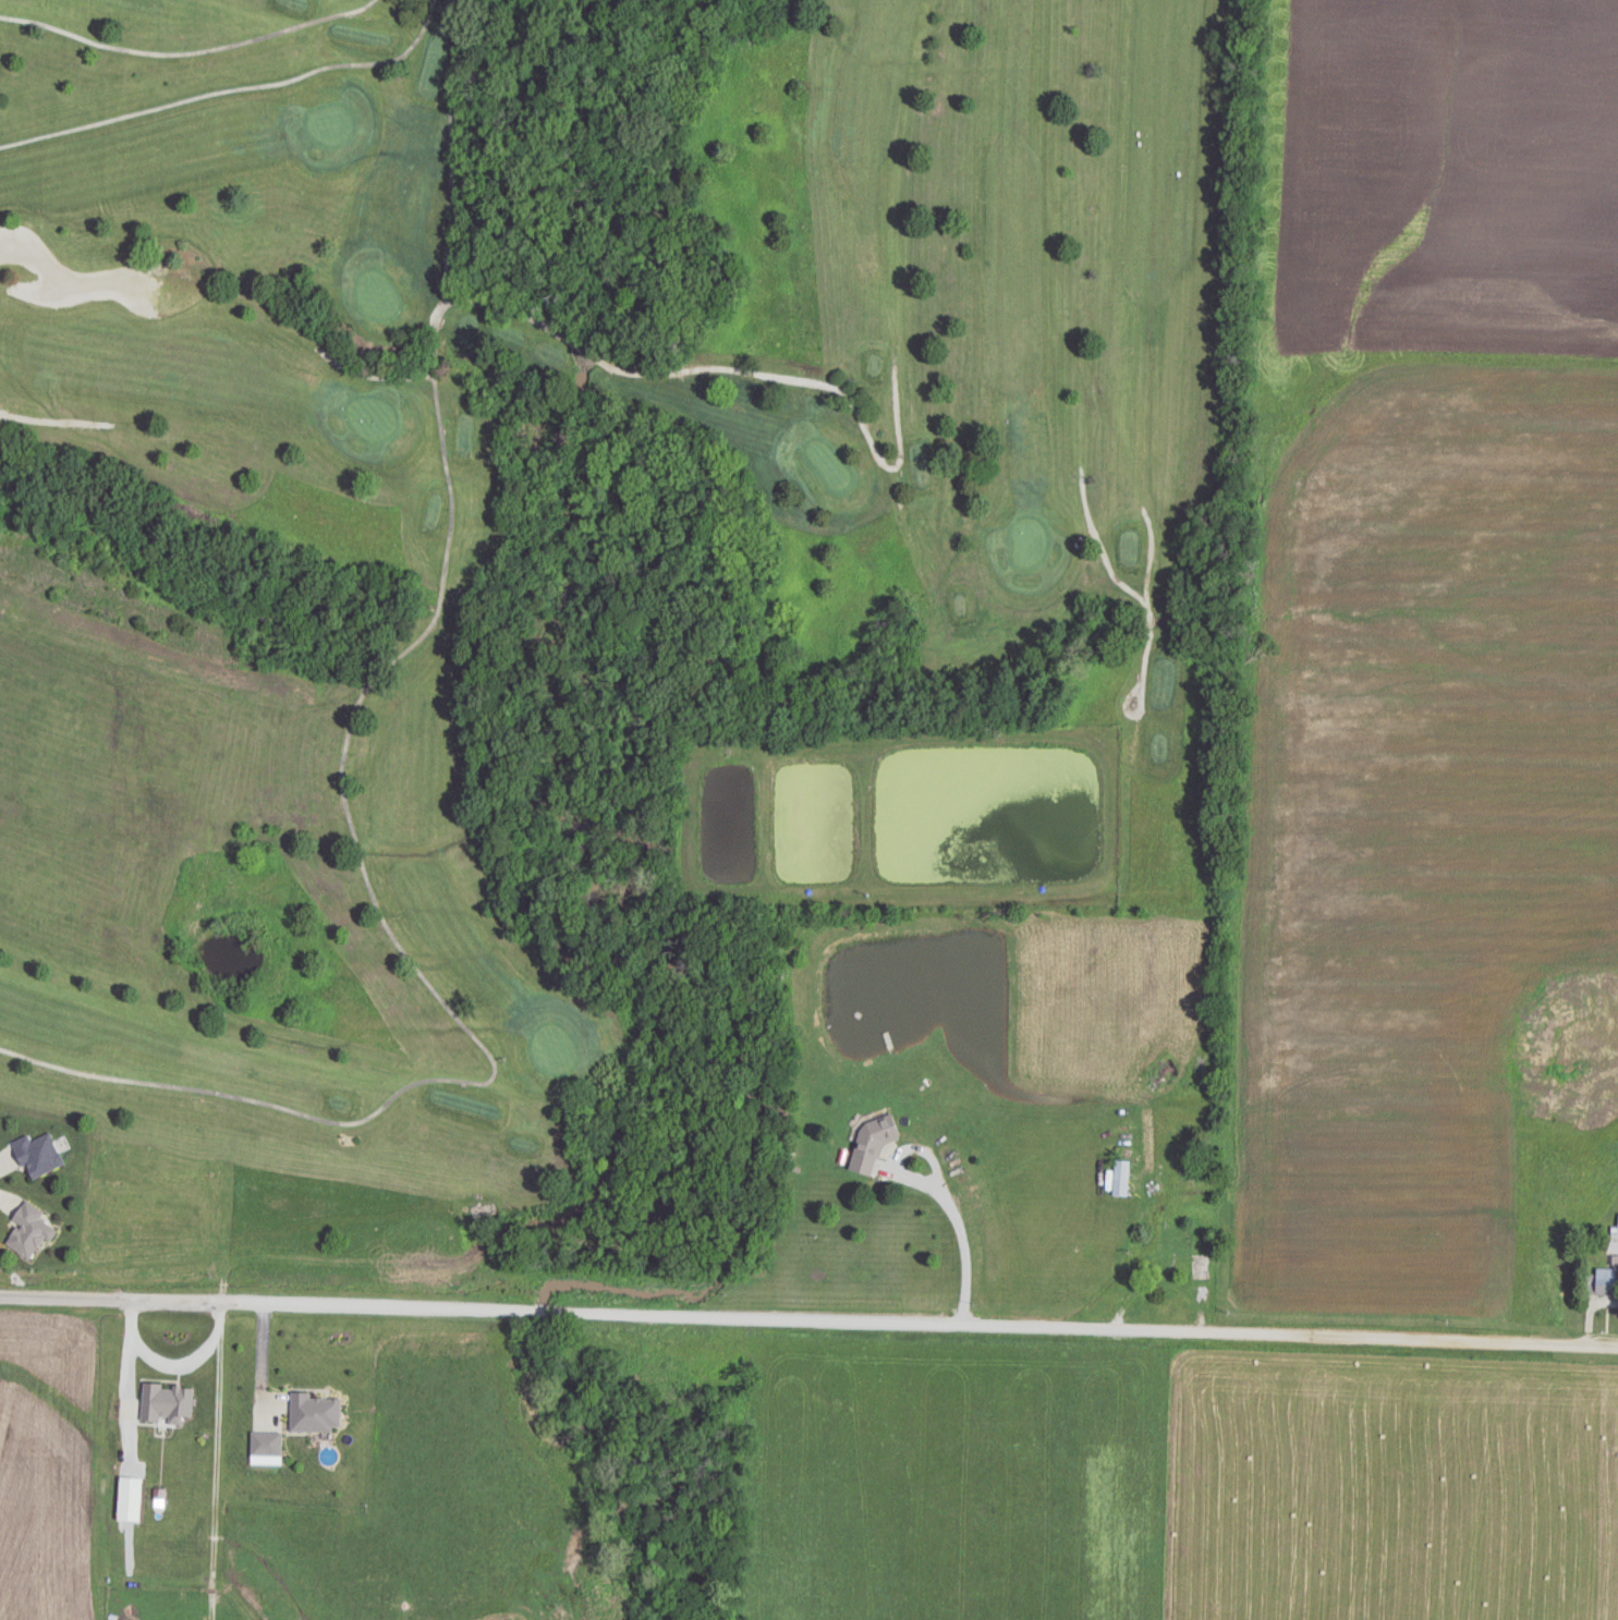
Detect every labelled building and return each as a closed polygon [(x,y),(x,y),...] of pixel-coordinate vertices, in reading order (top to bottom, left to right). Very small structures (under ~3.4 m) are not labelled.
[(850,1170),(874,1175),(881,1140),(895,1142),(898,1125),(860,1118),(850,1170)] [(65,1164),(51,1132),(31,1141),(28,1135),(11,1142),(29,1181),(65,1164)] [(1115,1196),(1130,1196),(1130,1160),(1115,1160),(1115,1196)] [(44,1239),(49,1243),(57,1231),(40,1218),(44,1212),(25,1199),(11,1218),(19,1224),(6,1242),(29,1259),(44,1239)] [(1595,1268),(1595,1295),(1617,1295),(1617,1268),(1595,1268)] [(193,1417),(195,1385),(142,1382),(140,1422),(183,1424),(184,1417),(193,1417)] [(340,1432),(341,1394),(290,1394),(290,1432),(340,1432)] [(251,1456),(282,1456),(282,1432),(251,1432),(251,1456)] [(142,1522),(143,1477),(118,1477),(118,1522),(142,1522)]
